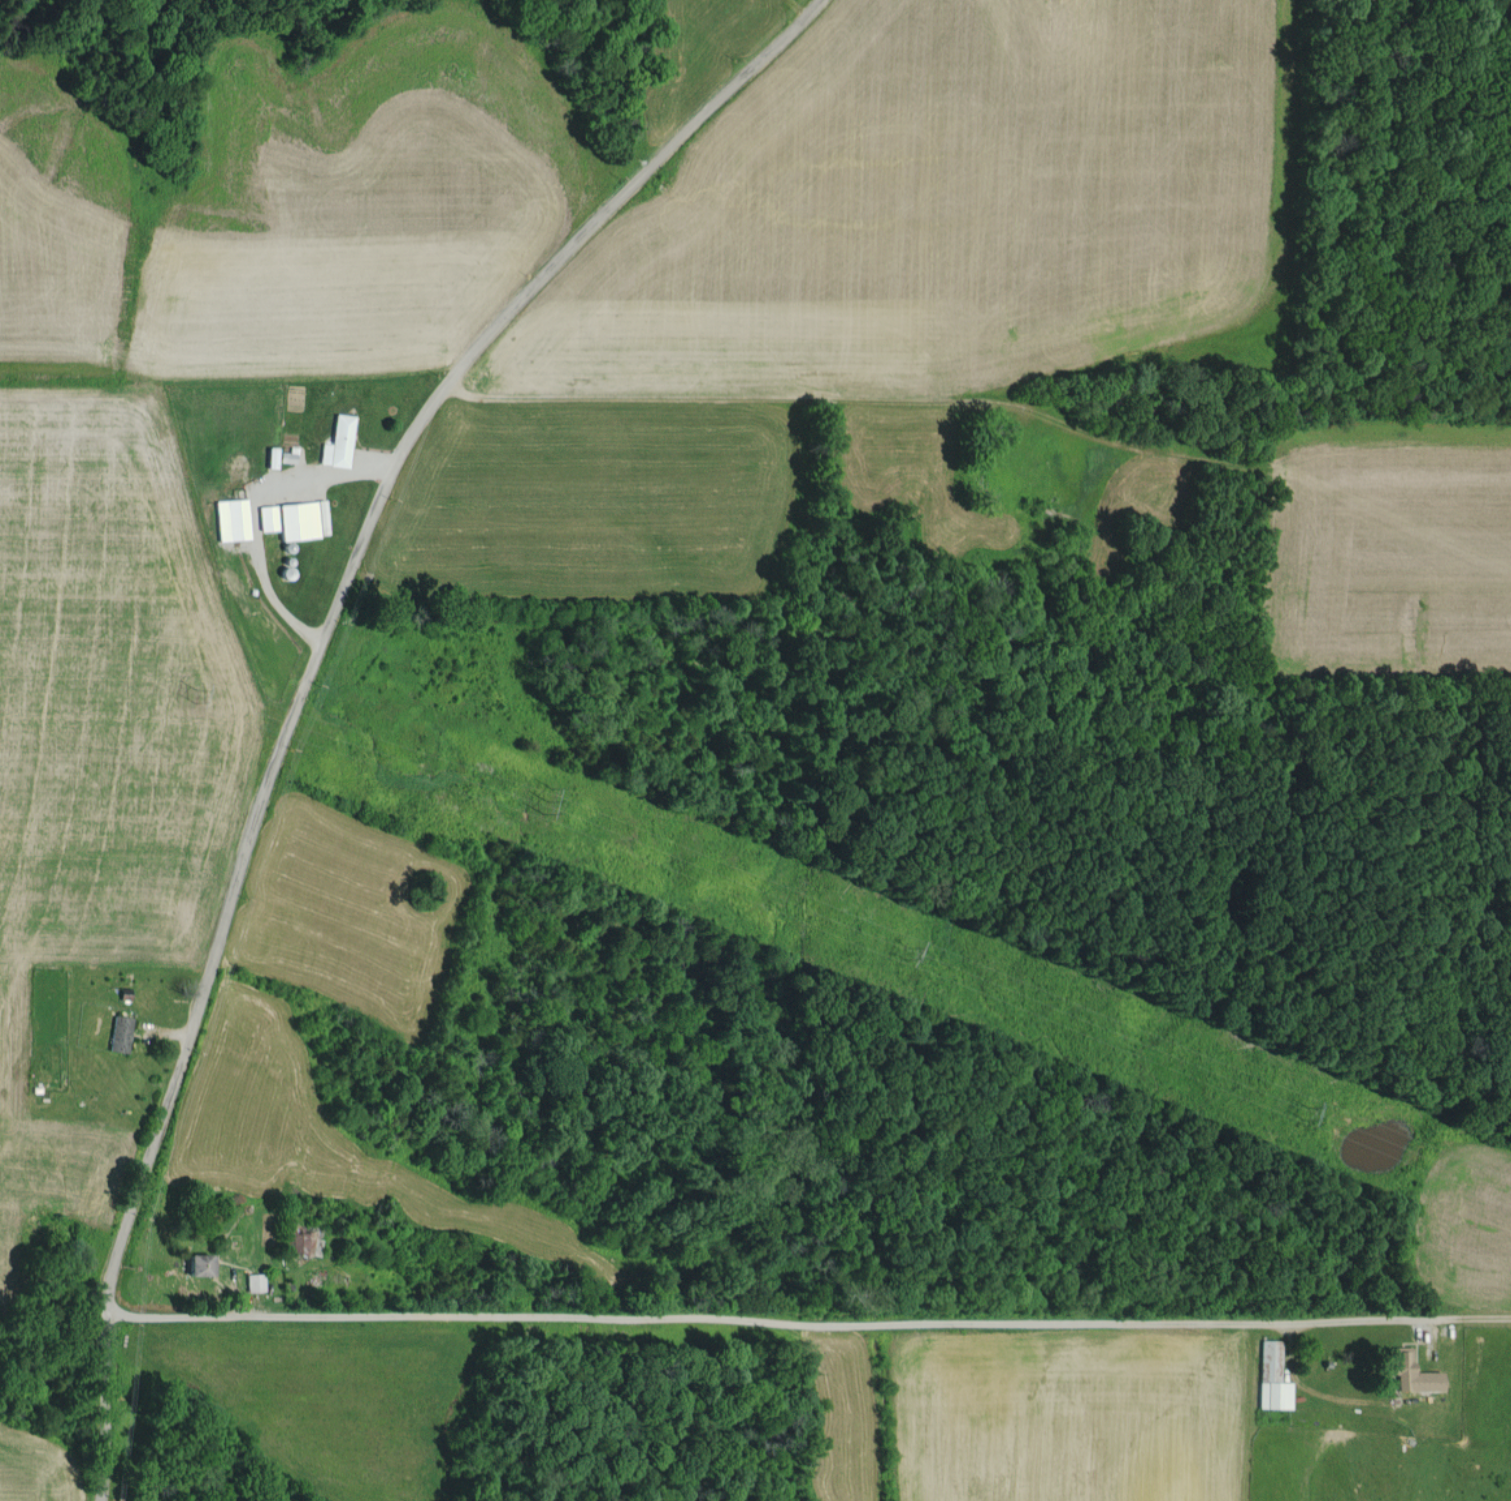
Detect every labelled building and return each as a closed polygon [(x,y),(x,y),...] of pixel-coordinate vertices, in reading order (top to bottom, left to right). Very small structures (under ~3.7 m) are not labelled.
[(354,415),(335,413),(332,443),(322,442),(320,463),(349,466),(354,415)] [(216,500),(219,540),(251,537),(247,497),(216,500)] [(278,529),(277,504),(260,505),(260,530),(278,529)] [(128,1052),(132,1016),(114,1015),(110,1050),(128,1052)] [(213,1254),(190,1253),(189,1274),(213,1275),(213,1254)] [(248,1291),(265,1290),(264,1273),(247,1274),(248,1291)] [(1260,1407),(1291,1408),(1292,1382),(1280,1382),(1281,1340),(1262,1340),(1260,1407)] [(1397,1390),(1443,1391),(1443,1372),(1413,1371),(1414,1348),(1394,1348),(1393,1374),(1397,1374),(1397,1390)]
